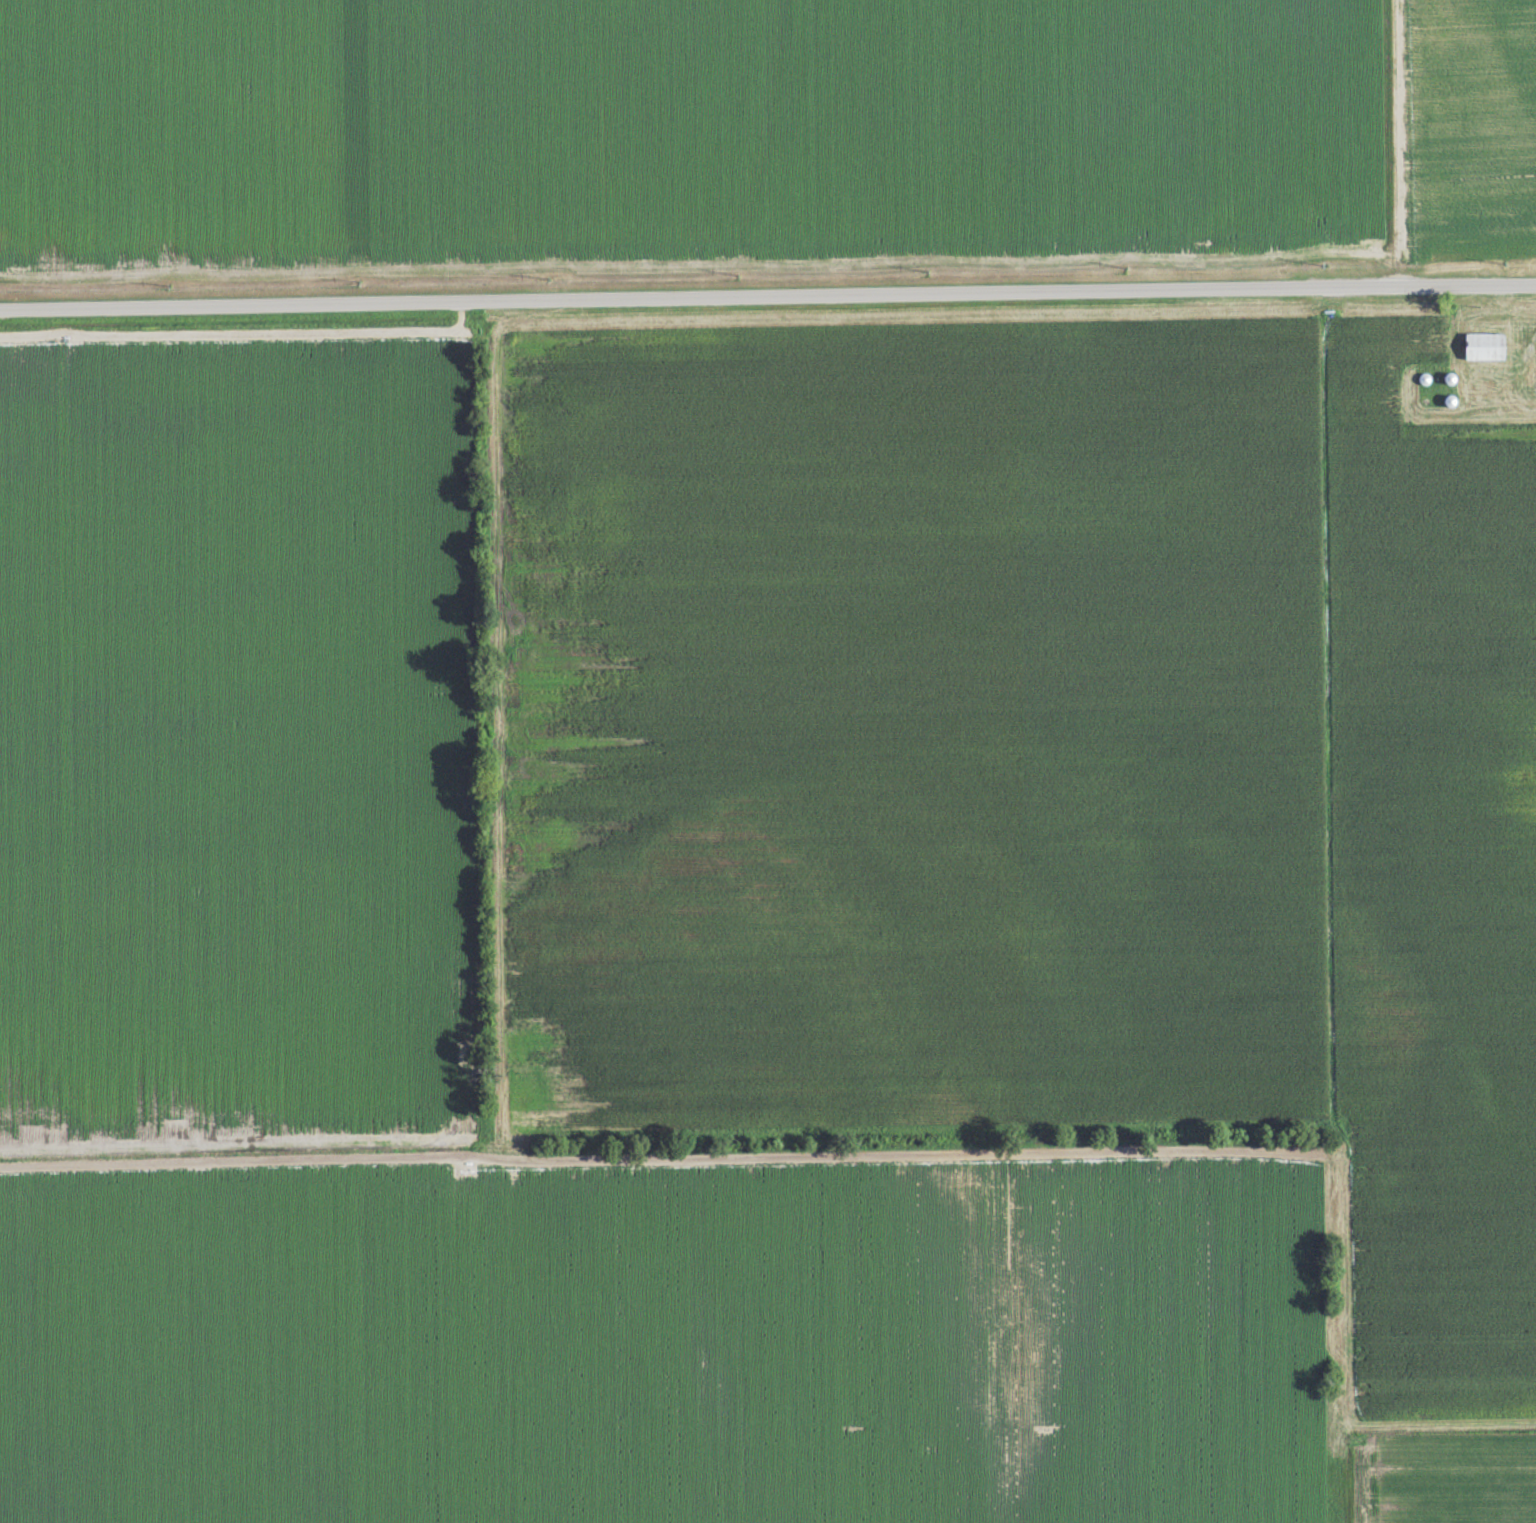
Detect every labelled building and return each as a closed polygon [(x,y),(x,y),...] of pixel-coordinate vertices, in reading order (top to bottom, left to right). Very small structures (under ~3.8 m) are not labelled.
[(1470,360),(1507,361),(1507,337),(1470,336),(1470,360)]
